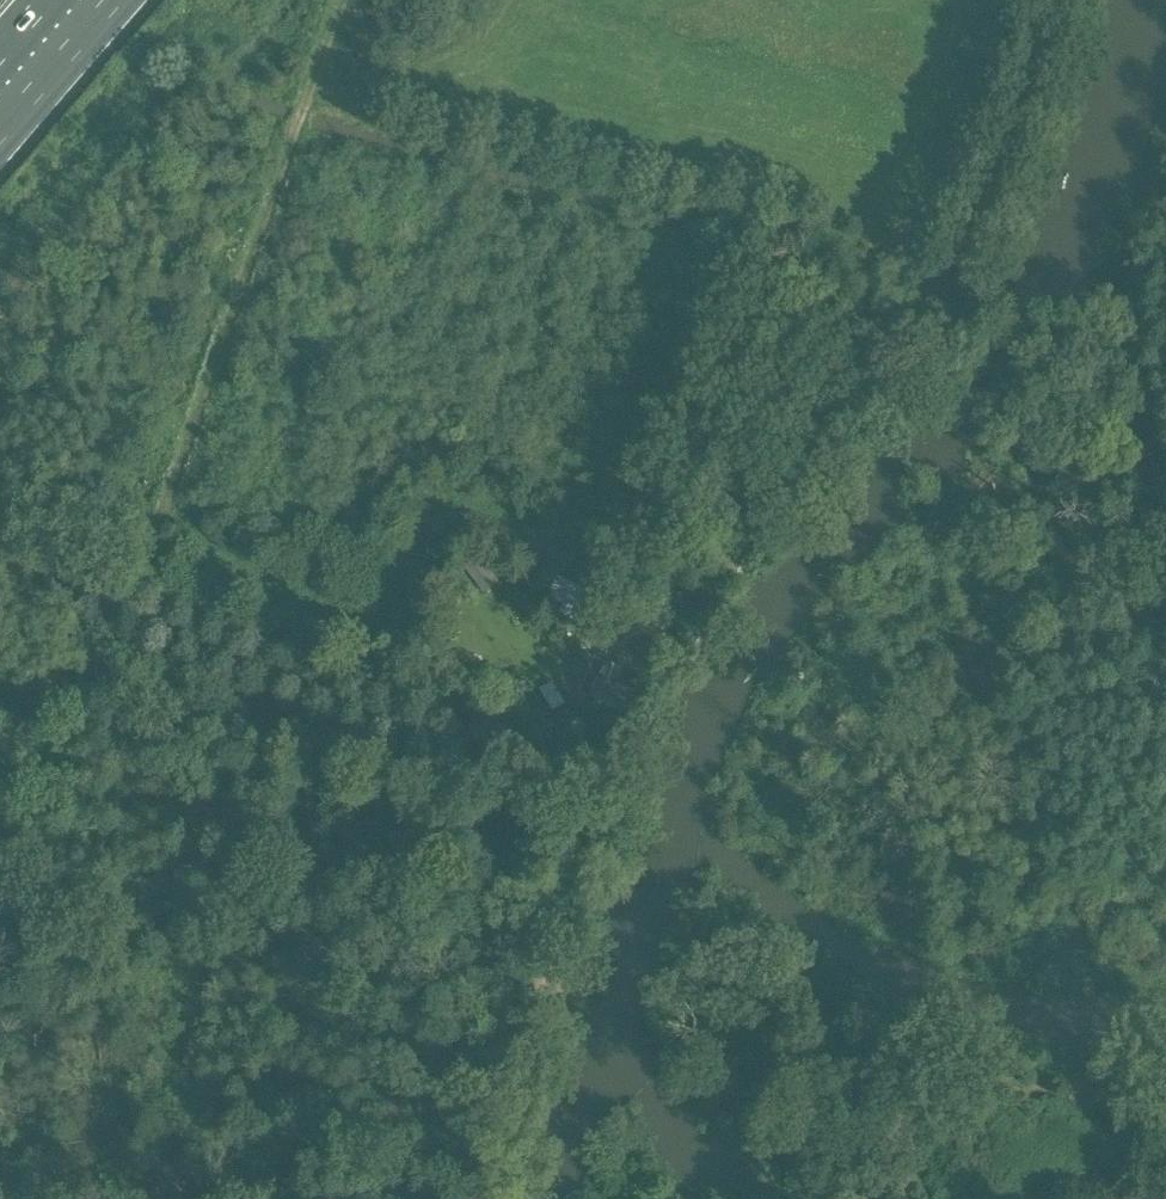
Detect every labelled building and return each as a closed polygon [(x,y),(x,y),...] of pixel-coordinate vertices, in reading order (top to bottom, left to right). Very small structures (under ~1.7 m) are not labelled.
[(557,575),(548,596),(563,603),(559,612),(590,626),(603,595),(557,575)] [(579,693),(590,698),(628,714),(644,678),(622,669),(623,667),(620,666),(620,667),(595,657),(579,693)]
